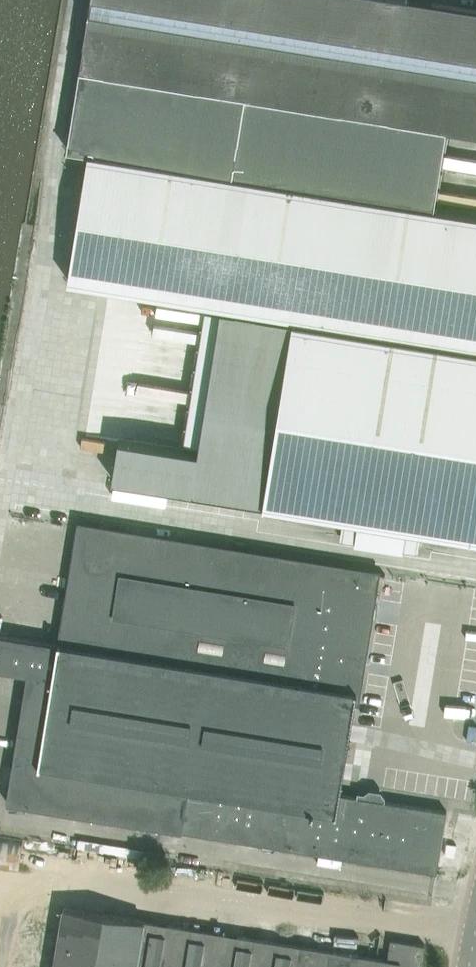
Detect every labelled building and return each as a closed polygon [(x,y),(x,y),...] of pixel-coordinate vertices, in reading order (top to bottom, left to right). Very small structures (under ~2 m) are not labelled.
[(435,210),(448,130),(475,134),(475,9),(419,0),(90,0),(66,150),(69,150),(67,162),(81,164),(83,153),(88,153),(67,281),(152,295),(150,307),(184,312),(186,300),(294,318),(475,348),(475,216),(435,210)] [(294,318),(264,504),(358,519),(355,543),(403,551),(407,527),(475,538),(475,348),(294,318)] [(371,798),(340,793),(342,780),(357,690),(355,690),(360,663),(363,663),(376,584),(377,575),(384,576),(385,576),(385,574),(77,525),(58,644),(55,643),(39,641),(38,640),(28,639),(14,636),(0,634),(0,669),(27,673),(53,677),(44,734),(42,734),(18,730),(6,803),(7,803),(7,802),(34,806),(145,824),(162,827),(177,829),(235,839),(257,842),(437,871),(437,870),(436,870),(445,812),(446,812),(446,810),(438,809),(384,800),(375,799),(371,798)] [(0,833),(0,860),(19,863),(23,837),(0,833)] [(190,928),(143,920),(65,907),(55,966),(420,966),(424,946),(425,946),(425,944),(390,939),(387,960),(190,928)]
